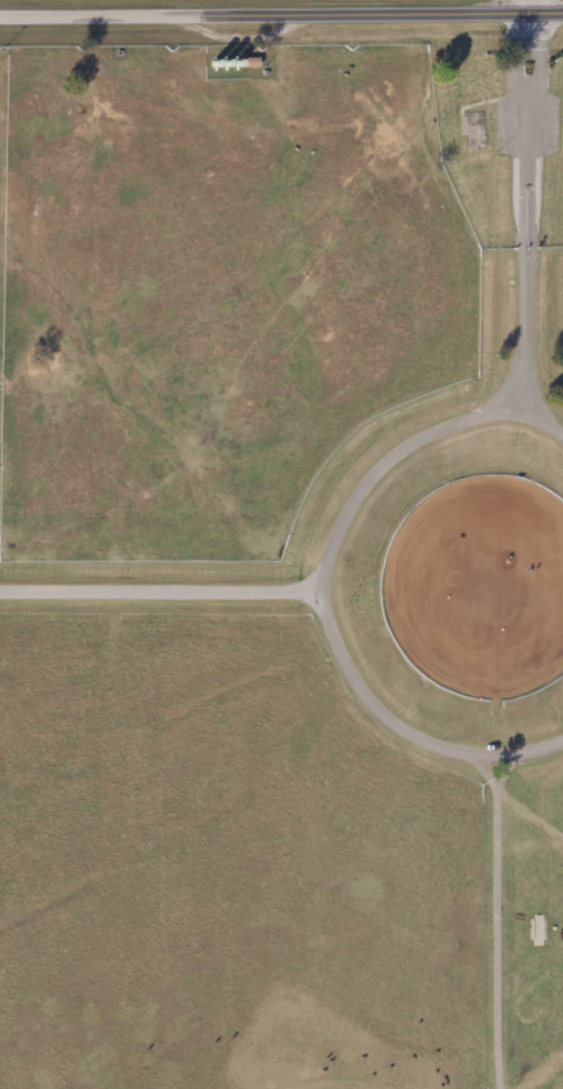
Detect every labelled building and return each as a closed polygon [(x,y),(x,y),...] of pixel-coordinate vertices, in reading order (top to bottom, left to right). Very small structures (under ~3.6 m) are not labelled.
[(533,917),(533,946),(546,946),(546,917),(533,917)]
